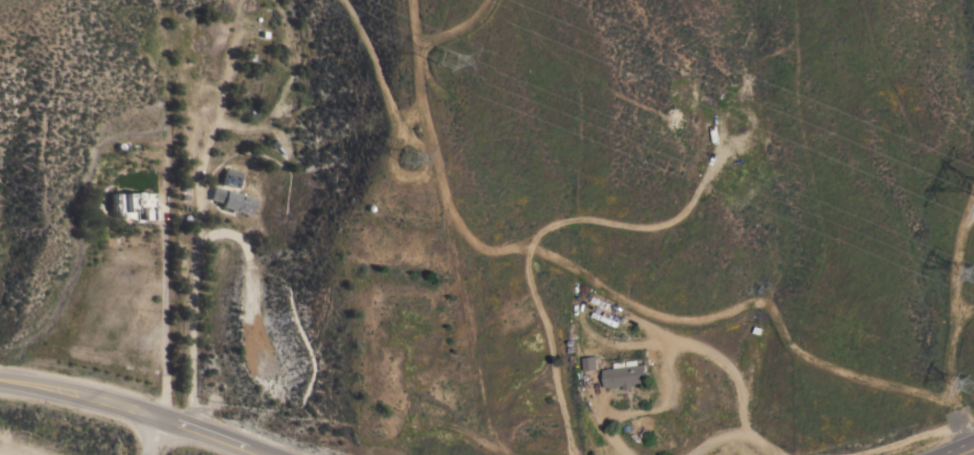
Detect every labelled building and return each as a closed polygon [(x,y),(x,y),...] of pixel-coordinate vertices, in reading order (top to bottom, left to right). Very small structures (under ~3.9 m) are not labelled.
[(241,172),(236,188),(221,184),(225,168),(241,172)] [(219,207),(220,203),(209,200),(212,186),(224,189),(224,191),(255,199),(253,207),(251,207),(249,214),(219,207)] [(152,219),(150,219),(150,221),(148,221),(148,222),(140,222),(140,221),(138,221),(137,222),(133,222),(131,221),(129,220),(127,219),(114,218),(113,217),(112,214),(112,206),(110,206),(110,193),(150,193),(150,201),(152,201),(152,219)] [(600,320),(603,315),(605,311),(620,318),(618,322),(619,323),(617,327),(600,320)] [(597,370),(583,372),(581,358),(595,356),(597,370)] [(604,388),(602,369),(612,368),(611,363),(637,360),(637,365),(644,364),(643,359),(648,358),(649,366),(645,366),(647,383),(632,385),(633,389),(623,390),(623,386),(604,388)]
